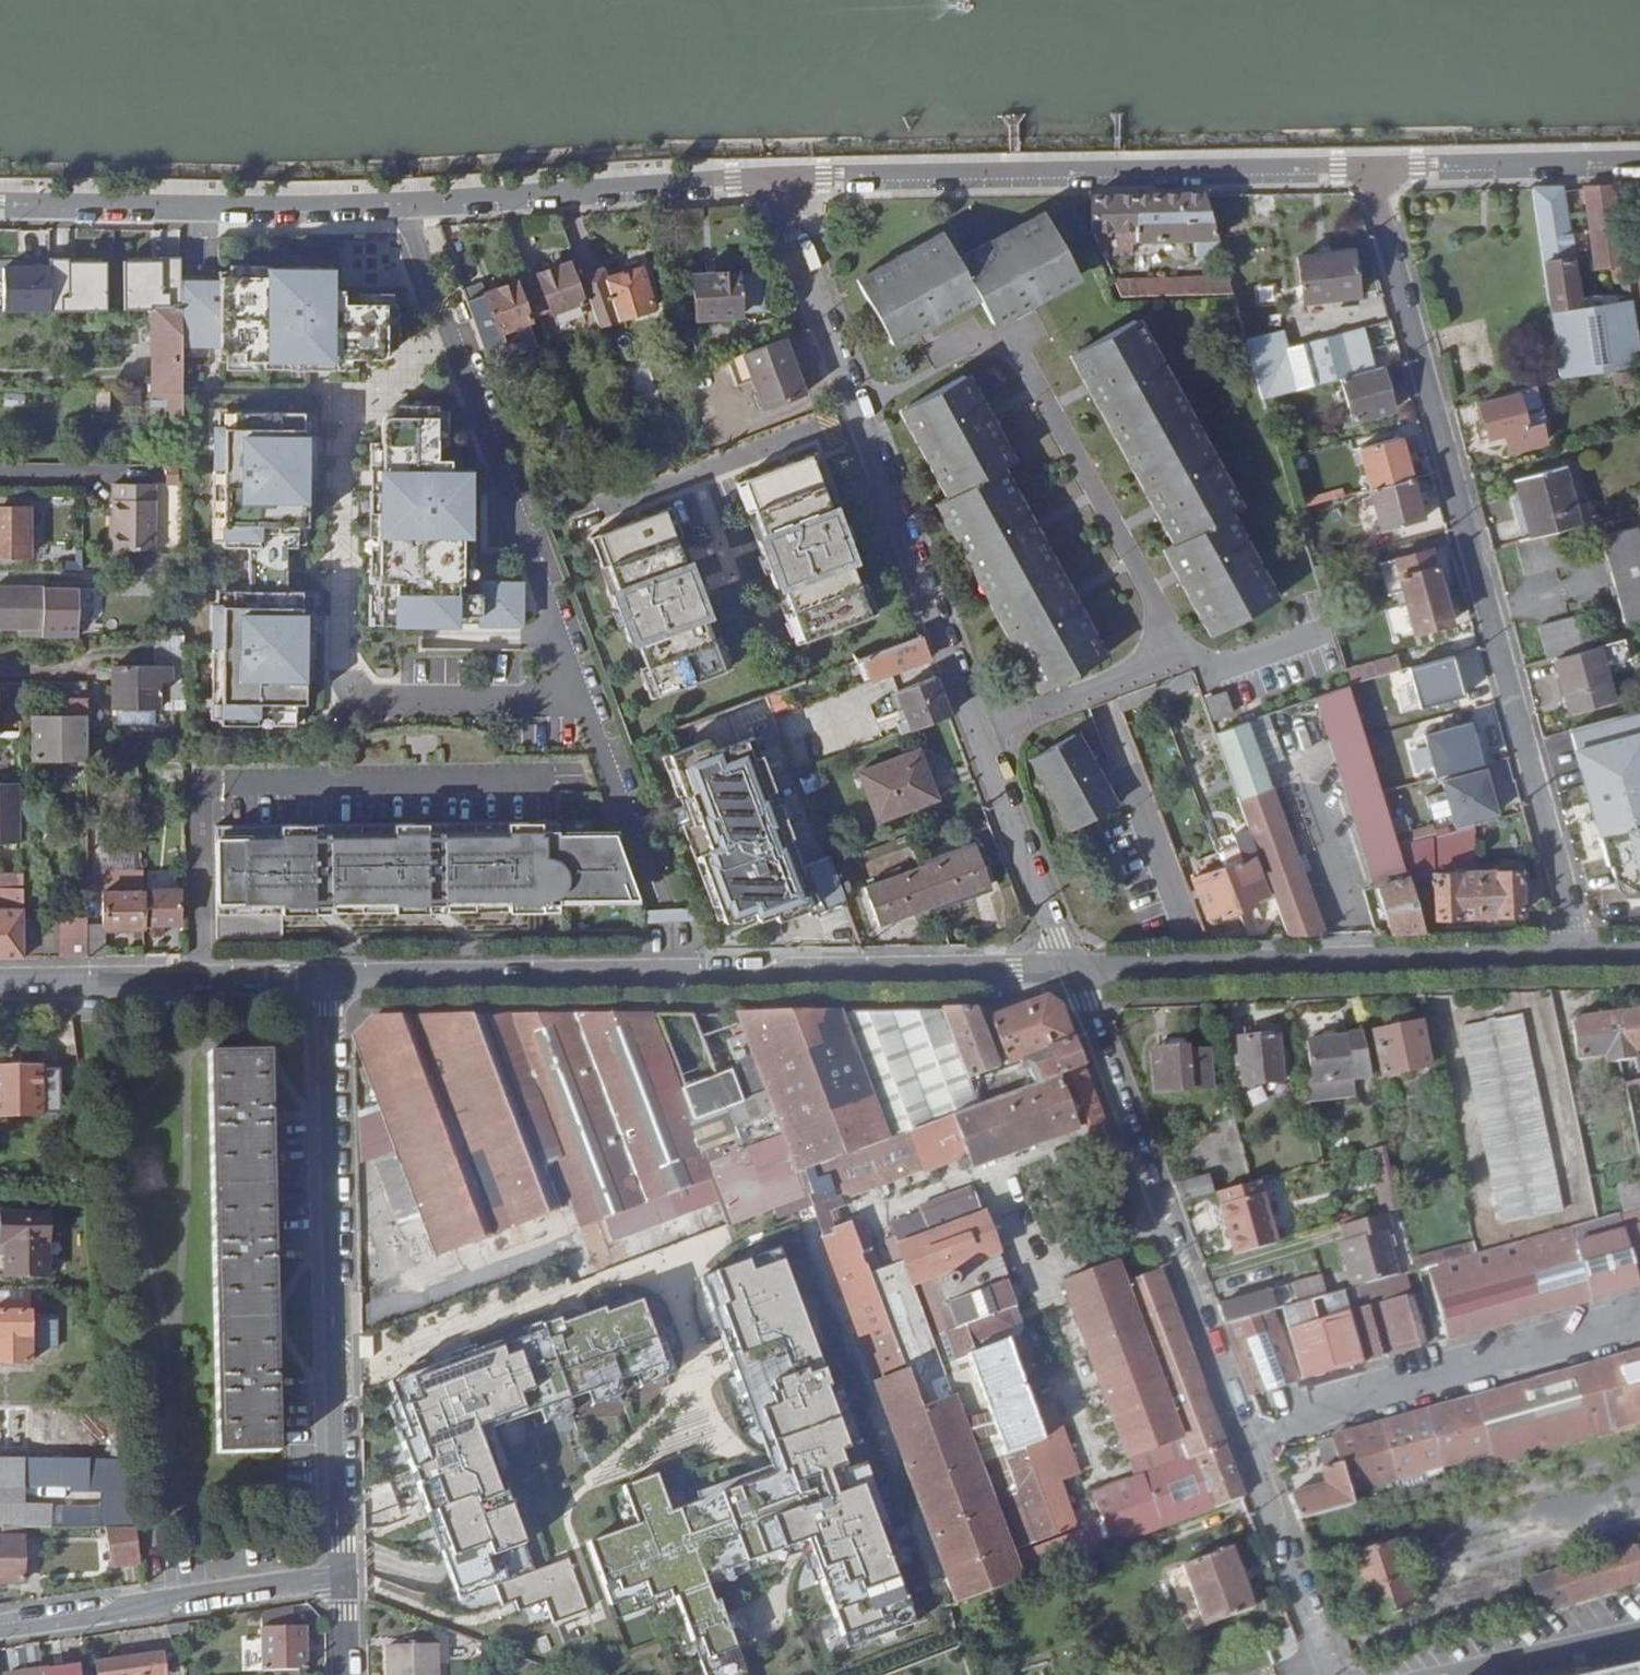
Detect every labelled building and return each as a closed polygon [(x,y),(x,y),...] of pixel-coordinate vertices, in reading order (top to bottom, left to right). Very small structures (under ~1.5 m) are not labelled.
[(1595,269),(1626,264),(1614,185),(1584,197),(1595,269)] [(1561,187),(1532,188),(1553,325),(1561,375),(1562,377),(1639,367),(1639,356),(1631,299),(1579,308),(1561,187)] [(1204,195),(1091,197),(1092,231),(1104,258),(1111,256),(1101,231),(1129,230),(1130,241),(1135,241),(1136,242),(1218,241),(1204,195)] [(948,236),(862,283),(891,341),(978,294),(993,321),(1032,300),(1076,275),(1046,217),(962,262),(948,236)] [(180,277),(179,236),(179,235),(149,236),(150,304),(180,305),(180,284),(180,277)] [(1353,252),(1298,258),(1304,302),(1326,300),(1327,305),(1340,303),(1339,297),(1358,296),(1353,252)] [(110,309),(109,260),(0,261),(0,310),(110,309)] [(579,276),(573,260),(566,263),(582,301),(588,299),(579,276)] [(536,274),(540,289),(549,314),(582,301),(566,263),(536,274)] [(389,303),(389,299),(342,300),(341,290),(331,290),(332,268),(324,268),(263,268),(263,273),(229,272),(218,272),(214,277),(214,285),(186,284),(186,352),(214,353),(215,367),(222,369),(222,377),(256,377),(256,373),(286,373),(286,380),(330,379),(330,375),(356,376),(356,369),(376,369),(380,367),(385,365),(391,358),(395,353),(395,330),(394,304),(389,303)] [(602,270),(579,276),(588,299),(598,327),(654,309),(641,270),(606,279),(602,270)] [(736,274),(692,277),(695,320),(739,317),(739,314),(771,312),(769,273),(736,274)] [(1229,278),(1113,280),(1121,297),(1234,294),(1229,278)] [(530,293),(526,282),(517,286),(515,282),(486,293),(484,283),(464,290),(486,352),(496,347),(505,344),(501,332),(540,317),(530,293)] [(540,289),(530,293),(540,317),(549,314),(540,289)] [(179,350),(180,305),(150,304),(150,309),(150,415),(181,414),(179,350)] [(1135,321),(1098,341),(1112,385),(1098,390),(1163,508),(1163,509),(1182,542),(1171,546),(1189,579),(1218,634),(1277,604),(1230,517),(1241,512),(1135,321)] [(1287,327),(1247,338),(1253,359),(1293,347),(1287,327)] [(1342,378),(1376,369),(1363,328),(1293,347),(1253,359),(1265,399),(1275,396),(1342,378)] [(784,338),(744,353),(765,409),(806,395),(784,338)] [(1112,385),(1098,341),(1077,352),(1095,385),(1098,390),(1112,385)] [(1393,409),(1381,367),(1376,369),(1342,378),(1354,420),(1393,409)] [(906,406),(931,452),(994,429),(989,420),(987,417),(984,411),(963,375),(906,406)] [(97,381),(96,411),(141,412),(141,382),(97,381)] [(1518,422),(1520,428),(1533,423),(1537,422),(1527,386),(1509,391),(1511,397),(1518,422)] [(1614,394),(1605,395),(1607,406),(1616,405),(1614,394)] [(1278,407),(1275,396),(1265,399),(1268,409),(1278,407)] [(1538,441),(1533,423),(1520,428),(1518,422),(1511,397),(1479,405),(1484,421),(1476,423),(1481,439),(1497,434),(1502,452),(1538,441)] [(521,604),(521,586),(471,584),(471,553),(471,547),(470,472),(453,473),(452,460),(444,460),(445,416),(435,416),(435,406),(407,407),(394,407),(387,411),(380,419),(377,426),(377,446),(365,447),(366,475),(367,526),(372,525),(372,551),(365,551),(365,585),(373,586),(372,598),(366,597),(366,632),(375,631),(376,635),(388,634),(390,638),(418,636),(456,634),(456,627),(475,629),(476,635),(521,633),(521,604)] [(312,428),(312,413),(209,411),(208,517),(208,547),(217,548),(217,556),(243,553),(243,591),(209,591),(207,728),(216,726),(216,731),(302,733),(303,685),(309,685),(310,594),(282,594),(283,555),(293,555),(293,550),(303,551),(303,545),(294,545),(294,538),(301,538),(303,508),(312,507),(312,428)] [(994,429),(931,452),(952,491),(940,498),(1045,687),(1070,674),(1103,656),(1073,600),(1069,594),(1065,587),(1036,534),(1034,529),(1031,524),(999,465),(1011,460),(994,429)] [(1371,489),(1412,478),(1402,438),(1360,449),(1371,489)] [(812,451),(730,483),(754,546),(792,646),(874,615),(812,451)] [(1550,532),(1565,529),(1601,519),(1595,498),(1574,503),(1564,468),(1513,482),(1528,539),(1533,537),(1550,532)] [(153,475),(115,475),(115,542),(153,542),(153,475)] [(158,478),(158,507),(175,507),(174,478),(158,478)] [(1424,520),(1412,478),(1371,489),(1383,532),(1424,520)] [(176,538),(177,498),(161,497),(159,537),(176,538)] [(30,554),(29,507),(12,506),(12,512),(0,513),(0,555),(30,554)] [(581,539),(643,703),(726,671),(695,590),(682,557),(664,508),(581,539)] [(1603,536),(1625,621),(1639,617),(1639,535),(1638,526),(1603,536)] [(1528,539),(1517,542),(1526,574),(1542,570),(1560,565),(1574,562),(1565,529),(1550,532),(1533,537),(1528,539)] [(1398,574),(1407,605),(1444,595),(1432,550),(1397,558),(1402,573),(1398,574)] [(41,626),(41,585),(0,585),(0,627),(16,627),(41,626)] [(1444,595),(1407,605),(1415,633),(1452,623),(1444,595)] [(69,601),(53,602),(53,626),(70,626),(69,601)] [(1539,626),(1548,659),(1556,656),(1565,654),(1582,650),(1597,646),(1589,612),(1573,616),(1556,621),(1539,626)] [(15,636),(41,635),(41,626),(16,627),(15,636)] [(1565,654),(1556,656),(1572,712),(1621,698),(1612,665),(1638,658),(1632,636),(1606,643),(1597,646),(1582,650),(1565,654)] [(919,638),(865,659),(872,680),(927,661),(919,638)] [(1366,679),(1349,683),(1351,690),(1354,698),(1359,715),(1375,711),(1391,707),(1409,702),(1424,698),(1439,693),(1442,704),(1472,697),(1468,682),(1463,666),(1460,652),(1431,661),(1415,665),(1402,668),(1399,670),(1382,674),(1366,679)] [(1398,656),(1345,670),(1349,683),(1366,679),(1382,674),(1399,670),(1402,668),(1398,656)] [(156,707),(155,664),(111,663),(112,707),(156,707)] [(910,731),(948,716),(934,678),(896,691),(910,731)] [(851,700),(846,688),(838,691),(843,702),(851,700)] [(1320,699),(1322,708),(1354,698),(1351,690),(1320,699)] [(791,693),(771,698),(775,712),(795,707),(791,693)] [(774,712),(768,695),(749,702),(756,719),(774,712)] [(1230,695),(1208,701),(1216,723),(1237,716),(1230,695)] [(1322,708),(1375,888),(1378,886),(1407,878),(1397,845),(1394,836),(1381,792),(1372,762),(1359,715),(1354,698),(1322,708)] [(69,717),(83,717),(84,700),(68,700),(69,717)] [(1568,729),(1604,860),(1626,885),(1639,890),(1639,710),(1568,729)] [(1270,715),(1255,720),(1271,766),(1286,761),(1270,715)] [(84,759),(84,734),(83,717),(69,717),(49,717),(50,759),(84,759)] [(1381,792),(1490,762),(1479,717),(1449,726),(1452,738),(1372,762),(1381,792)] [(873,728),(878,742),(902,733),(897,719),(873,728)] [(680,740),(703,733),(699,722),(676,730),(680,740)] [(1240,798),(1271,786),(1249,723),(1217,736),(1240,798)] [(619,730),(617,724),(610,727),(612,733),(619,730)] [(860,733),(865,747),(878,742),(873,728),(860,733)] [(676,730),(642,743),(649,765),(684,752),(680,740),(676,730)] [(1076,733),(1037,754),(1073,826),(1113,806),(1076,733)] [(918,750),(858,773),(876,820),(926,802),(918,775),(926,772),(918,750)] [(806,794),(825,787),(816,765),(797,772),(806,794)] [(1291,781),(1280,784),(1285,808),(1297,806),(1291,781)] [(20,783),(0,783),(0,845),(21,845),(20,783)] [(1276,898),(1289,935),(1324,933),(1271,786),(1240,798),(1260,854),(1274,892),(1276,898)] [(1394,836),(1397,845),(1424,838),(1438,835),(1436,825),(1394,836)] [(747,892),(728,836),(680,853),(700,909),(747,892)] [(1407,878),(1408,880),(1434,874),(1424,838),(1397,845),(1407,878)] [(540,854),(555,853),(555,844),(540,845),(540,854)] [(555,857),(555,853),(540,854),(540,845),(215,848),(214,938),(280,939),(279,917),(557,914),(557,905),(633,904),(616,858),(555,857)] [(798,914),(843,899),(830,865),(823,845),(768,866),(777,890),(788,888),(798,914)] [(918,868),(932,906),(988,887),(973,847),(918,868)] [(1260,854),(1224,867),(1240,910),(1258,904),(1256,899),(1274,892),(1260,854)] [(1223,917),(1241,911),(1240,910),(1224,867),(1194,878),(1208,917),(1222,912),(1223,917)] [(877,926),(932,906),(918,868),(863,887),(877,926)] [(1478,916),(1478,927),(1500,926),(1500,915),(1522,914),(1520,870),(1476,872),(1478,916)] [(142,877),(142,872),(101,872),(102,924),(85,924),(85,956),(104,956),(103,928),(144,928),(143,923),(142,877)] [(1437,918),(1478,916),(1476,872),(1434,874),(1437,918)] [(0,874),(0,885),(21,886),(21,874),(0,874)] [(147,877),(142,877),(143,923),(177,923),(176,890),(148,891),(147,877)] [(1378,886),(1391,931),(1422,929),(1408,880),(1407,878),(1378,886)] [(22,957),(21,886),(0,885),(0,957),(22,957)] [(1258,904),(1276,898),(1274,892),(1256,899),(1258,904)] [(85,956),(85,924),(85,918),(59,919),(59,957),(85,956)] [(976,1106),(1084,1069),(1061,1007),(1046,996),(1004,1013),(987,1020),(1003,1066),(1022,1060),(1025,1067),(969,1089),(976,1106)] [(1616,1012),(1623,1061),(1637,1060),(1636,1052),(1639,1051),(1639,1009),(1616,1012)] [(887,1137),(976,1106),(969,1089),(966,1080),(941,1012),(840,1013),(887,1137)] [(941,1012),(966,1080),(995,1069),(977,1023),(972,1012),(941,1012)] [(1623,1061),(1616,1012),(1575,1016),(1581,1059),(1606,1055),(1607,1063),(1623,1061)] [(649,1014),(498,1016),(593,1275),(728,1226),(719,1201),(762,1185),(769,1202),(802,1191),(809,1208),(830,1201),(959,1151),(967,1169),(1102,1117),(1084,1069),(976,1106),(887,1137),(794,1169),(739,1019),(732,1021),(729,1030),(733,1040),(705,1048),(691,1013),(658,1013),(686,1086),(677,1089),(649,1014)] [(737,1013),(739,1019),(794,1169),(887,1137),(840,1013),(737,1013)] [(1521,1014),(1492,1020),(1460,1026),(1463,1041),(1467,1058),(1470,1073),(1473,1086),(1476,1100),(1479,1116),(1482,1130),(1485,1145),(1488,1159),(1491,1175),(1495,1191),(1498,1207),(1501,1222),(1532,1215),(1563,1208),(1559,1192),(1556,1177),(1553,1162),(1550,1147),(1547,1133),(1543,1118),(1540,1103),(1537,1087),(1534,1074),(1531,1060),(1528,1045),(1524,1028),(1521,1014)] [(373,1018),(355,1035),(407,1173),(384,1180),(421,1281),(463,1266),(457,1249),(559,1210),(486,1016),(373,1018)] [(1381,1075),(1429,1065),(1421,1022),(1372,1032),(1381,1075)] [(1371,1076),(1362,1033),(1308,1040),(1314,1079),(1307,1080),(1311,1101),(1354,1097),(1353,1076),(1371,1076)] [(1285,1081),(1279,1034),(1240,1039),(1245,1085),(1285,1081)] [(1154,1094),(1213,1090),(1209,1046),(1186,1047),(1185,1040),(1180,1039),(1167,1039),(1165,1042),(1165,1050),(1150,1051),(1154,1094)] [(270,1054),(210,1054),(217,1452),(277,1451),(276,1387),(275,1317),(274,1281),(272,1166),(271,1127),(271,1117),(270,1054)] [(0,1069),(0,1115),(42,1114),(42,1069),(0,1069)] [(1626,1082),(1639,1154),(1639,1080),(1626,1082)] [(1383,1180),(1393,1178),(1385,1142),(1373,1146),(1380,1180),(1383,1180)] [(1047,1167),(1058,1163),(1055,1151),(1042,1155),(1047,1167)] [(1211,1175),(1173,1186),(1180,1204),(1216,1192),(1211,1175)] [(1389,1213),(1399,1210),(1393,1178),(1383,1180),(1389,1213)] [(1258,1180),(1250,1182),(1216,1192),(1236,1255),(1277,1244),(1258,1180)] [(1619,1187),(1625,1214),(1639,1211),(1639,1183),(1619,1187)] [(840,1225),(818,1234),(866,1360),(855,1364),(861,1383),(874,1379),(876,1384),(859,1390),(864,1407),(880,1402),(885,1414),(908,1474),(889,1481),(896,1497),(914,1492),(918,1501),(929,1531),(936,1549),(942,1563),(946,1576),(949,1583),(956,1603),(1243,1495),(1160,1272),(1123,1285),(1114,1264),(1064,1282),(1129,1456),(1179,1436),(1188,1459),(1137,1478),(1094,1493),(1102,1517),(1085,1522),(1087,1531),(1014,1555),(1012,1550),(1077,1526),(1059,1478),(1078,1471),(1051,1401),(1032,1409),(1019,1371),(1037,1365),(1026,1339),(1017,1334),(1023,1326),(1005,1280),(959,1297),(945,1302),(940,1290),(933,1273),(938,1271),(994,1252),(979,1214),(971,1217),(964,1199),(963,1196),(890,1223),(899,1246),(895,1247),(901,1261),(877,1269),(859,1218),(840,1225)] [(974,1196),(964,1199),(971,1217),(979,1214),(982,1214),(974,1196)] [(830,1201),(809,1208),(818,1234),(840,1225),(830,1201)] [(46,1275),(47,1215),(0,1214),(0,1220),(0,1240),(7,1240),(6,1274),(46,1275)] [(1397,1277),(1394,1266),(1384,1234),(1390,1231),(1385,1214),(1340,1227),(1346,1244),(1340,1247),(1352,1289),(1397,1277)] [(1618,1216),(1598,1222),(1571,1229),(1592,1298),(1639,1286),(1622,1231),(1618,1216)] [(407,1267),(392,1224),(372,1232),(387,1275),(407,1267)] [(1622,1231),(1639,1286),(1639,1285),(1639,1226),(1622,1231)] [(1592,1298),(1571,1229),(1521,1243),(1542,1312),(1592,1298)] [(1542,1312),(1521,1243),(1476,1255),(1426,1269),(1429,1279),(1430,1284),(1432,1283),(1434,1290),(1445,1326),(1449,1338),(1542,1312)] [(1476,1255),(1473,1245),(1394,1266),(1397,1277),(1407,1274),(1415,1272),(1426,1269),(1476,1255)] [(1005,1280),(994,1252),(938,1271),(952,1271),(955,1285),(959,1297),(1005,1280)] [(701,1291),(771,1485),(670,1522),(655,1488),(625,1499),(639,1535),(590,1554),(617,1625),(674,1607),(701,1674),(741,1674),(706,1593),(808,1557),(840,1651),(906,1629),(773,1265),(701,1291)] [(1429,1279),(1426,1269),(1415,1272),(1417,1282),(1429,1279)] [(952,1271),(938,1271),(933,1273),(940,1290),(955,1285),(952,1271)] [(1286,1314),(1303,1377),(1428,1344),(1413,1294),(1411,1290),(1407,1274),(1397,1277),(1352,1289),(1333,1295),(1334,1301),(1286,1314)] [(1218,1306),(1224,1324),(1271,1311),(1284,1307),(1326,1296),(1321,1279),(1218,1306)] [(955,1285),(940,1290),(945,1302),(959,1297),(955,1285)] [(1413,1294),(1428,1344),(1438,1341),(1435,1327),(1445,1326),(1434,1290),(1413,1294)] [(0,1291),(0,1362),(29,1361),(28,1291),(0,1291)] [(635,1305),(391,1398),(420,1488),(446,1565),(456,1596),(535,1572),(491,1440),(661,1378),(635,1305)] [(1225,1325),(1250,1392),(1299,1378),(1271,1311),(1224,1324),(1225,1325)] [(1639,1425),(1639,1352),(1592,1366),(1611,1434),(1639,1425)] [(1573,1445),(1603,1437),(1611,1434),(1592,1366),(1476,1397),(1494,1467),(1573,1445)] [(1077,1405),(1073,1394),(1063,1398),(1067,1410),(1077,1405)] [(1400,1492),(1494,1467),(1476,1397),(1382,1423),(1400,1492)] [(908,1474),(885,1414),(864,1422),(886,1481),(889,1481),(908,1474)] [(1341,1464),(1352,1505),(1400,1492),(1382,1423),(1334,1436),(1341,1464)] [(1179,1436),(1129,1456),(1137,1478),(1188,1459),(1179,1436)] [(1330,1437),(1317,1440),(1320,1454),(1334,1451),(1330,1437)] [(105,1457),(0,1457),(0,1483),(23,1483),(69,1483),(68,1488),(91,1488),(105,1488),(105,1457)] [(1289,1494),(1298,1520),(1352,1505),(1341,1464),(1322,1468),(1327,1484),(1289,1494)] [(23,1502),(23,1483),(0,1483),(0,1502),(23,1502)] [(929,1531),(918,1501),(898,1508),(910,1537),(929,1531)] [(20,1527),(51,1527),(50,1505),(23,1505),(23,1502),(0,1502),(0,1527),(20,1527)] [(108,1562),(137,1560),(134,1526),(105,1526),(108,1562)] [(0,1527),(0,1580),(21,1580),(22,1539),(20,1539),(20,1527),(0,1527)] [(1419,1607),(1396,1540),(1351,1555),(1373,1621),(1419,1607)] [(1231,1546),(1182,1564),(1204,1628),(1254,1610),(1231,1546)] [(1639,1581),(1639,1562),(1639,1558),(1635,1547),(1558,1569),(1555,1588),(1534,1593),(1539,1611),(1639,1581)] [(942,1563),(936,1549),(918,1555),(923,1569),(942,1563)] [(912,1556),(888,1564),(910,1620),(932,1612),(912,1556)] [(937,1588),(949,1583),(946,1576),(934,1581),(937,1588)] [(296,1604),(261,1609),(262,1670),(305,1670),(305,1626),(297,1627),(296,1604)] [(1443,1640),(1453,1637),(1450,1628),(1441,1630),(1443,1640)] [(390,1674),(435,1674),(435,1668),(451,1668),(452,1639),(408,1639),(408,1646),(390,1647),(390,1674)] [(21,1644),(26,1673),(5,1674),(42,1674),(41,1670),(38,1642),(21,1644)] [(163,1674),(161,1653),(97,1663),(99,1674),(161,1674),(163,1674)] [(1591,1662),(1574,1665),(1577,1674),(1594,1674),(1591,1662)] [(42,1674),(80,1674),(79,1665),(41,1670),(42,1674)] [(1594,1674),(1639,1674),(1639,1665),(1594,1674)]
